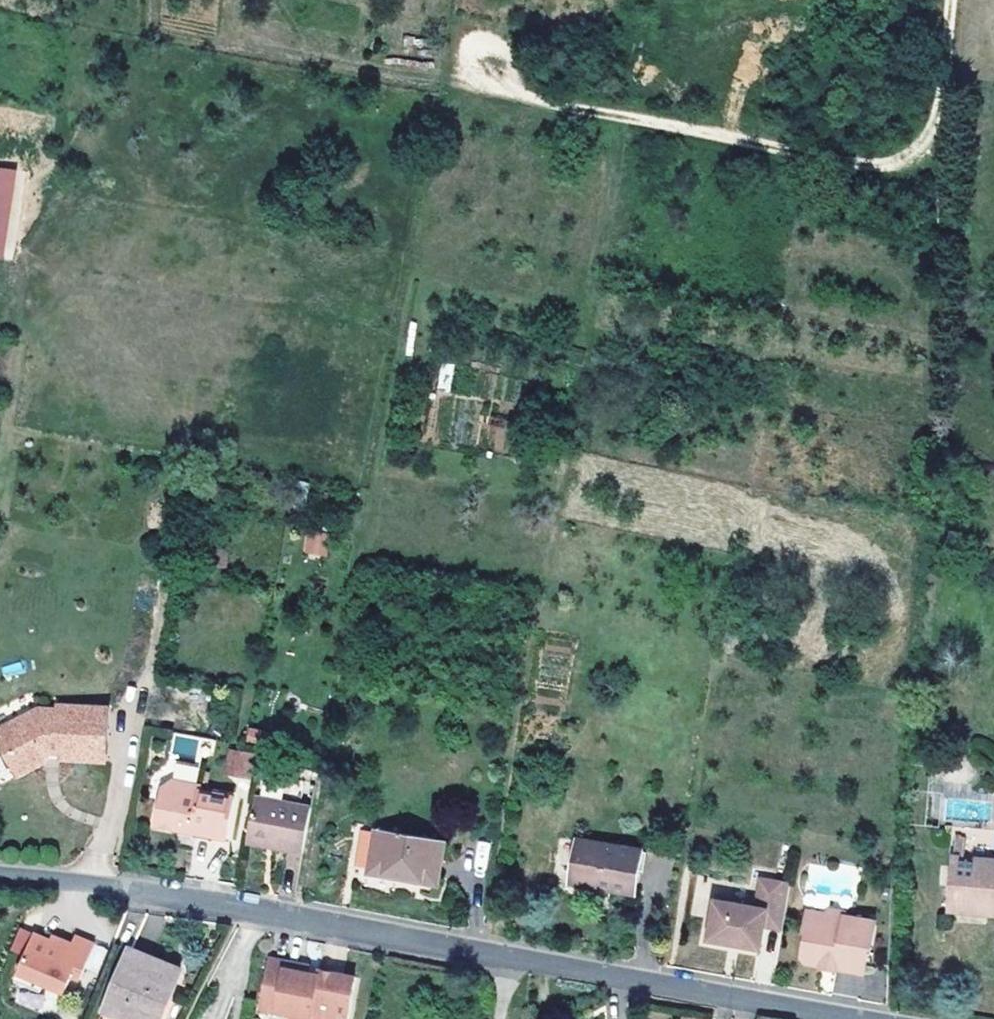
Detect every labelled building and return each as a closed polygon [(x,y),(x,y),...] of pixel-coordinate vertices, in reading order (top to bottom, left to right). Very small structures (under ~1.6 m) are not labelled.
[(0,167),(0,258),(2,259),(16,170),(0,167)] [(493,421),(490,450),(505,452),(508,423),(493,421)] [(305,530),(303,553),(325,556),(328,533),(305,530)] [(109,708),(73,705),(57,705),(57,709),(40,708),(0,728),(0,742),(17,776),(44,762),(44,758),(44,749),(61,750),(60,759),(61,759),(107,761),(109,708)] [(60,759),(61,750),(44,749),(44,758),(60,759)] [(223,775),(251,778),(255,753),(227,749),(223,775)] [(227,839),(235,797),(201,791),(202,786),(173,781),(162,788),(155,825),(180,830),(193,832),(227,839)] [(303,853),(310,817),(311,807),(254,797),(247,837),(276,843),(275,847),(303,853)] [(437,884),(445,840),(376,828),(374,839),(368,873),(399,878),(400,875),(421,879),(420,881),(437,884)] [(965,860),(967,833),(956,832),(954,858),(950,909),(993,912),(993,862),(965,860)] [(276,843),(247,837),(246,842),(275,847),(276,843)] [(635,892),(642,851),(577,840),(571,881),(635,892)] [(783,929),(790,883),(761,878),(757,906),(713,899),(706,941),(761,950),(765,927),(783,929)] [(864,973),(869,944),(872,944),(876,921),(845,916),(846,912),(830,909),(825,913),(807,910),(803,932),(806,932),(801,957),(806,963),(820,966),(820,968),(837,971),(837,968),(864,973)] [(70,998),(88,939),(73,935),(70,942),(18,926),(10,952),(18,955),(10,980),(70,998)] [(94,944),(83,967),(96,973),(107,950),(94,944)] [(180,970),(126,947),(101,1007),(131,1018),(160,1018),(180,970)] [(354,982),(336,978),(337,974),(318,970),(318,976),(301,972),(302,965),(269,958),(260,1009),(292,1014),(291,1018),(337,1018),(338,1017),(347,1018),(354,982)] [(354,982),(355,977),(337,974),(336,978),(354,982)]
